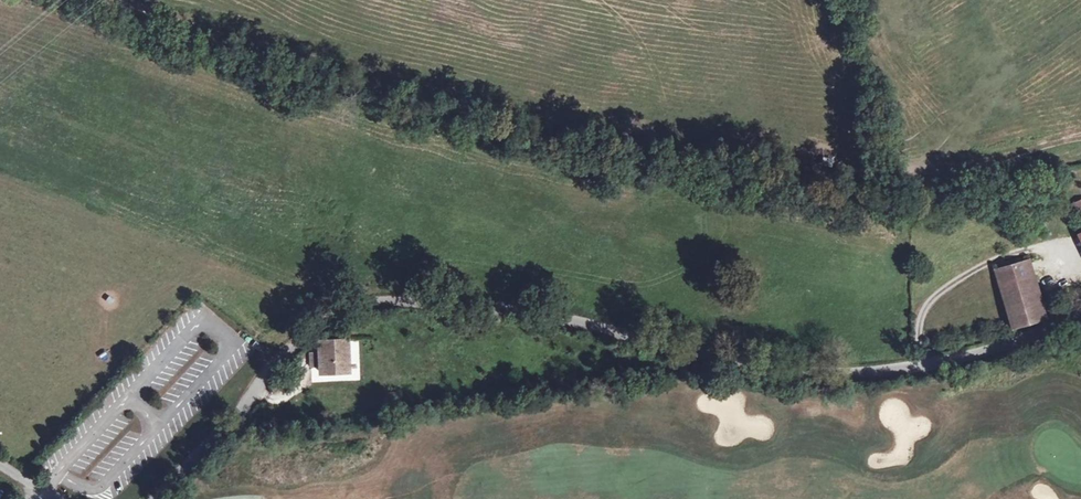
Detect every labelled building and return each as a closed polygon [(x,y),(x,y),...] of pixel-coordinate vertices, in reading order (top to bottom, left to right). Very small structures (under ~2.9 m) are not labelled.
[(1045,316),(1031,258),(997,266),(1011,327),(1045,316)] [(315,363),(314,369),(339,368),(337,334),(317,335),(316,350),(315,363)] [(315,363),(316,350),(308,349),(307,363),(315,363)]
